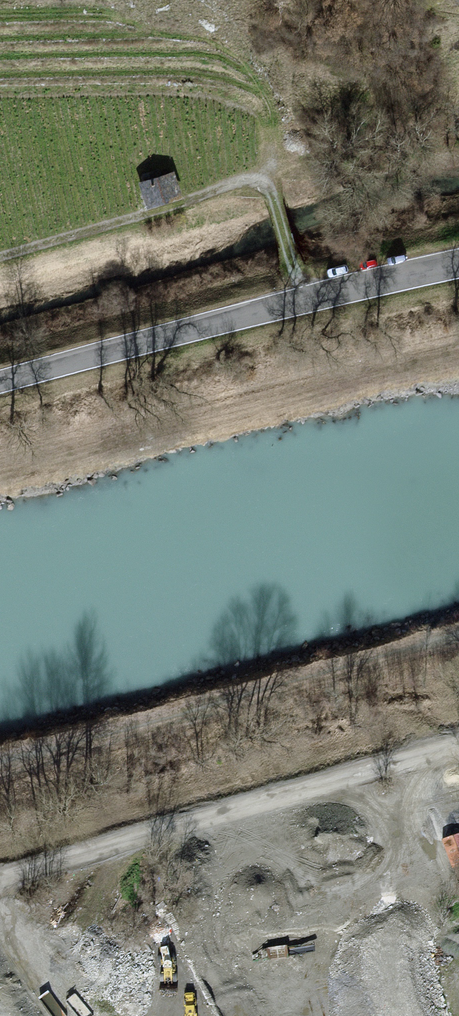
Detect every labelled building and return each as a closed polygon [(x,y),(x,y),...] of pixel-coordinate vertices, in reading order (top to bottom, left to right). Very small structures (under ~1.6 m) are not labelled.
[(142,183),(150,208),(187,196),(180,172),(142,183)] [(18,984),(0,1014),(0,1015),(26,1015),(38,996),(18,984)]
